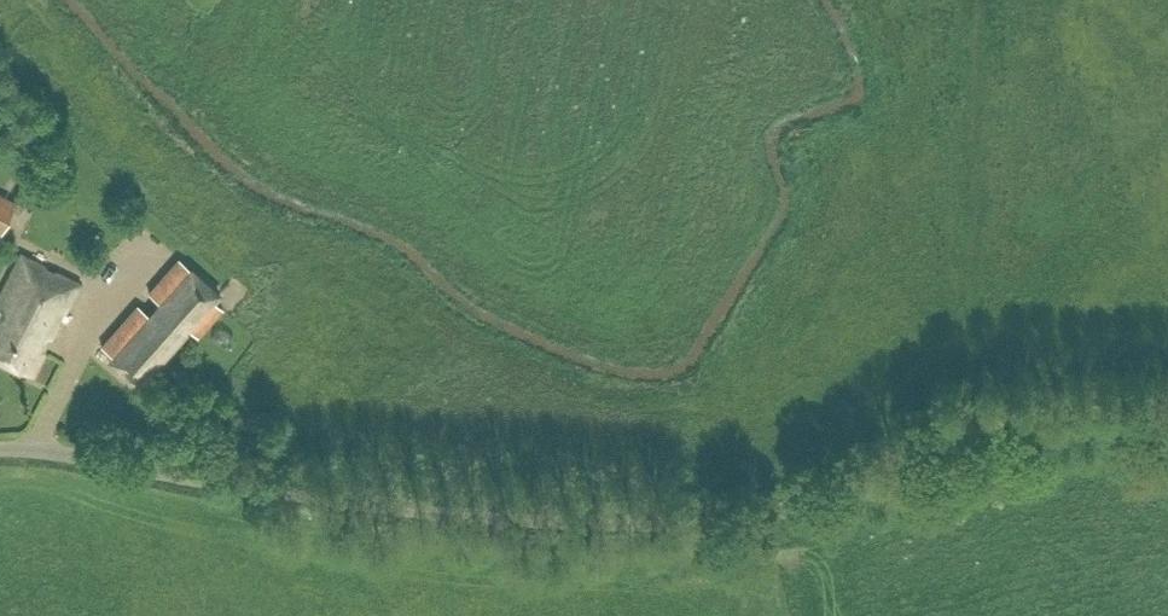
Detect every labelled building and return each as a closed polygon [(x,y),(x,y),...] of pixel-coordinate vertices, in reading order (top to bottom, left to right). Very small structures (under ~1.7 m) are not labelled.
[(0,194),(0,231),(15,202),(0,194)] [(21,254),(0,294),(0,357),(31,373),(43,350),(36,347),(43,334),(50,337),(58,322),(53,319),(59,308),(64,310),(77,282),(21,254)] [(218,293),(178,257),(148,292),(160,302),(149,314),(137,304),(101,345),(112,355),(109,358),(138,384),(188,327),(197,335),(221,307),(213,299),(218,293)]
